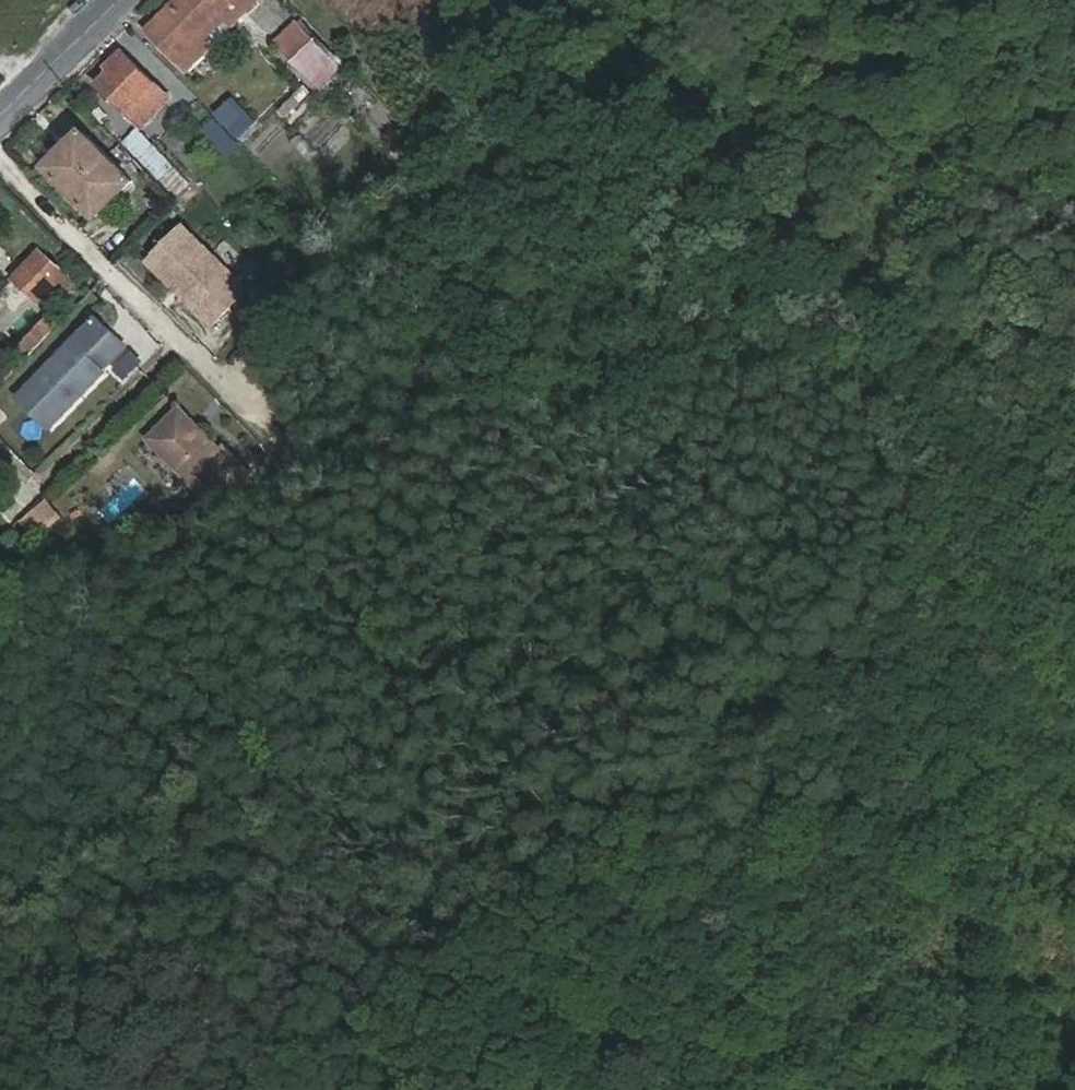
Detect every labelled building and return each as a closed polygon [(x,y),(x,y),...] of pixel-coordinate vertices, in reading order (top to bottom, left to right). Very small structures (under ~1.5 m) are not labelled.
[(181,0),(168,0),(141,25),(148,32),(181,0)] [(148,32),(171,58),(233,0),(181,0),(148,32)] [(171,58),(179,65),(245,0),(233,0),(171,58)] [(308,35),(291,17),(269,38),(286,56),(308,35)] [(308,35),(286,56),(315,86),(337,65),(308,35)] [(148,107),(155,114),(170,99),(120,50),(106,64),(110,68),(96,83),(135,121),(148,107)] [(142,127),(155,114),(148,107),(135,121),(142,127)] [(240,146),(217,121),(202,135),(225,159),(240,146)] [(133,179),(85,131),(50,166),(99,215),(133,179)] [(184,231),(149,266),(195,313),(231,278),(184,231)] [(61,275),(39,251),(11,278),(34,301),(61,275)] [(17,346),(25,354),(60,318),(52,310),(17,346)] [(95,314),(68,342),(81,355),(109,327),(95,314)] [(68,342),(18,393),(48,423),(99,372),(97,370),(124,342),(109,327),(81,355),(68,342)] [(179,408),(152,438),(213,496),(241,486),(254,473),(226,445),(222,449),(179,408)]
